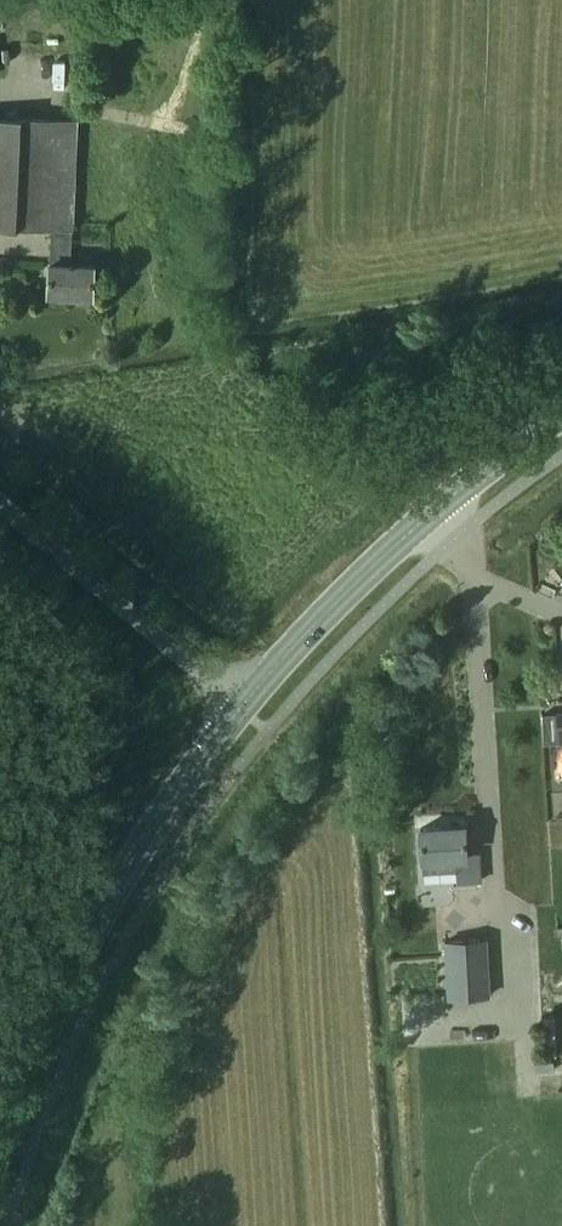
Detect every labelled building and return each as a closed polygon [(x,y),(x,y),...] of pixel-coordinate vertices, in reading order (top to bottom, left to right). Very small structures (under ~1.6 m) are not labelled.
[(72,230),(73,230),(78,118),(0,115),(0,226),(51,229),(50,263),(48,293),(93,295),(94,264),(71,264),(72,230)] [(480,855),(467,855),(465,825),(420,828),(422,858),(423,873),(457,872),(457,883),(482,882),(480,855)] [(447,996),(490,994),(489,936),(445,938),(447,996)]
